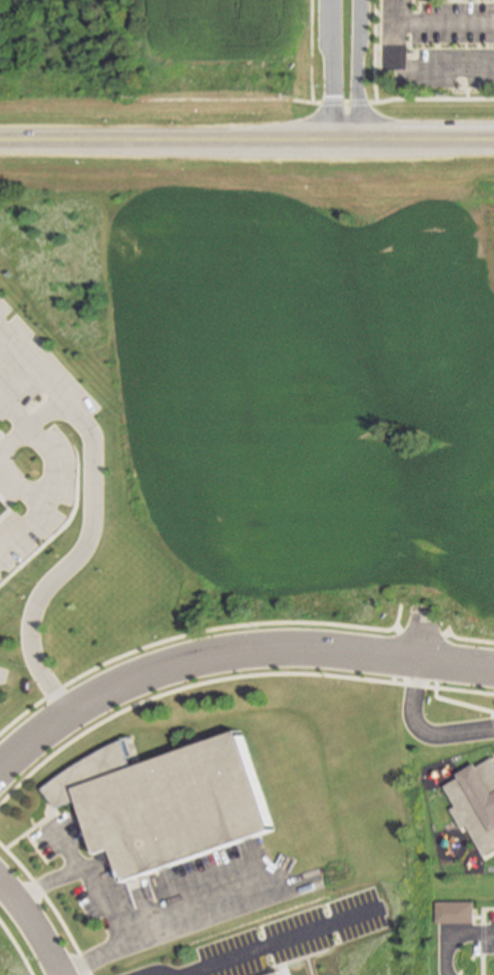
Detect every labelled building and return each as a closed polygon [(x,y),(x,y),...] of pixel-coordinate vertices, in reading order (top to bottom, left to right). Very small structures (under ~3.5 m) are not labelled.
[(42,786),(55,805),(78,799),(98,852),(114,847),(119,863),(125,878),(273,826),(239,728),(131,766),(122,739),(102,748),(84,758),(68,768),(52,779),(42,786)] [(493,758),(493,760),(493,849),(486,854),(468,825),(463,827),(452,808),(457,805),(445,784),(459,776),(458,773),(476,763),(478,767),(493,758)] [(436,900),(472,900),(473,922),(435,922),(436,900)]
